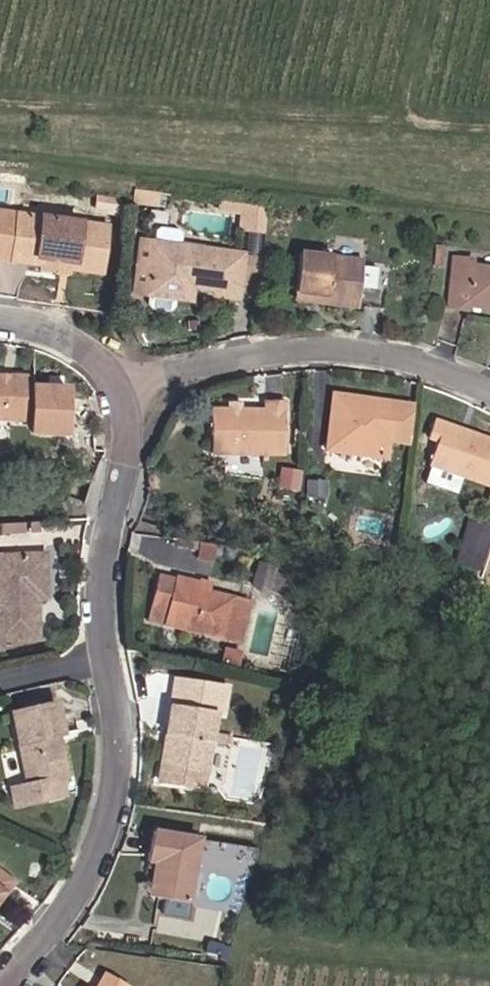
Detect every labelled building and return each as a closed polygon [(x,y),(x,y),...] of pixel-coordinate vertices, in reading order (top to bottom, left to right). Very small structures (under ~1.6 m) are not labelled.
[(156,205),(157,191),(132,188),(130,202),(156,205)] [(125,218),(127,201),(99,198),(97,214),(125,218)] [(241,229),(260,231),(263,209),(243,207),(215,204),(214,210),(242,213),(241,229)] [(12,262),(19,214),(0,212),(0,260),(12,262)] [(19,214),(12,262),(42,266),(69,270),(103,275),(109,227),(19,214)] [(164,229),(159,234),(157,244),(183,247),(185,237),(181,231),(164,229)] [(191,288),(214,291),(234,294),(240,255),(183,247),(157,244),(155,243),(148,294),(175,298),(176,286),(191,288)] [(443,267),(444,247),(435,246),(433,267),(443,267)] [(234,294),(258,297),(262,258),(240,255),(234,294)] [(323,303),(378,310),(384,265),(297,255),(292,293),(323,296),(323,303)] [(489,304),(489,269),(470,267),(470,260),(453,257),(447,308),(467,311),(467,308),(468,301),(489,304)] [(68,276),(69,270),(42,266),(41,272),(68,276)] [(175,298),(189,300),(191,288),(176,286),(175,298)] [(213,297),(234,300),(234,294),(214,291),(213,297)] [(291,300),(323,303),(323,296),(292,293),(291,300)] [(468,301),(467,308),(489,311),(489,304),(468,301)] [(23,421),(24,379),(0,378),(0,420),(23,421)] [(77,387),(37,386),(35,439),(75,440),(77,387)] [(385,441),(405,444),(410,409),(390,406),(390,404),(330,395),(322,452),(383,461),(385,441)] [(209,414),(210,453),(281,453),(280,404),(261,405),(262,413),(209,414)] [(433,423),(427,440),(437,443),(428,467),(489,488),(489,443),(433,423)] [(479,560),(485,542),(462,534),(456,551),(479,560)] [(38,595),(46,594),(44,556),(0,558),(0,641),(40,640),(38,602),(38,595)] [(148,622),(242,644),(252,603),(209,593),(198,590),(199,584),(175,579),(175,581),(158,578),(148,622)] [(211,585),(200,582),(199,584),(198,590),(209,593),(211,585)] [(176,677),(170,706),(217,714),(229,716),(235,687),(176,677)] [(13,714),(30,786),(11,791),(15,806),(66,794),(63,780),(67,779),(57,737),(63,735),(55,705),(13,714)] [(204,787),(217,714),(170,706),(157,779),(204,787)] [(150,890),(156,891),(155,899),(191,904),(200,839),(156,832),(151,866),(154,866),(150,890)] [(2,894),(6,896),(14,884),(0,874),(0,896),(2,894)]
